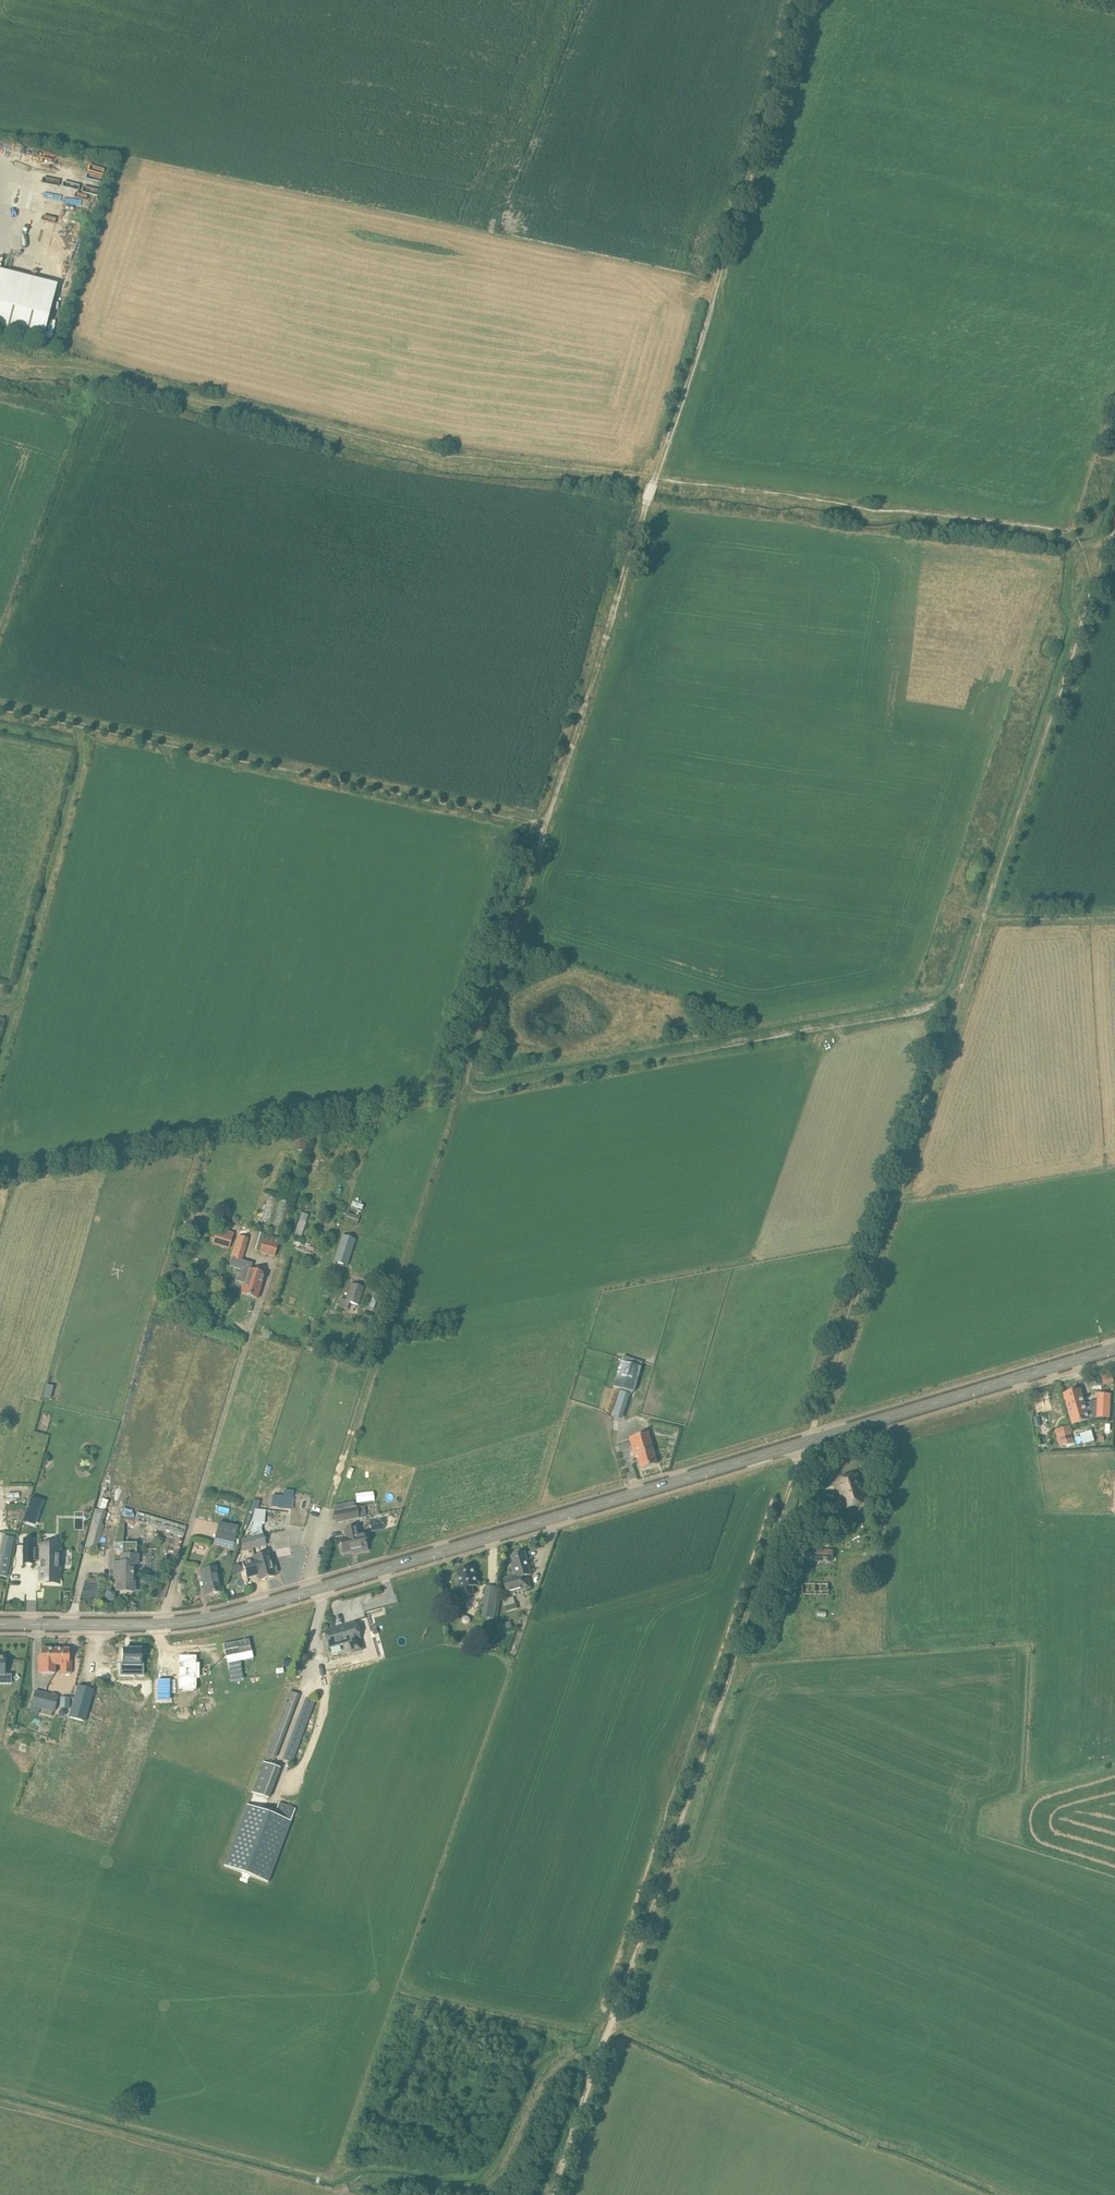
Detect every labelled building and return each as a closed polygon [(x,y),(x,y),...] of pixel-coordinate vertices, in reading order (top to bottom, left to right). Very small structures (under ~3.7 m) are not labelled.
[(43,340),(56,289),(0,275),(0,329),(43,340)] [(266,1207),(274,1209),(277,1198),(269,1196),(266,1207)] [(301,1237),(308,1214),(301,1213),(295,1235),(301,1237)] [(216,1237),(224,1240),(227,1232),(218,1229),(216,1237)] [(260,1253),(274,1257),(280,1239),(265,1234),(260,1253)] [(231,1259),(242,1262),(249,1239),(238,1236),(231,1259)] [(355,1240),(342,1236),(334,1262),(347,1265),(355,1240)] [(249,1270),(242,1295),(257,1299),(264,1275),(249,1270)] [(351,1284),(346,1301),(343,1300),(340,1307),(346,1309),(349,1302),(358,1305),(363,1288),(351,1284)] [(621,1388),(613,1414),(623,1417),(630,1393),(633,1394),(633,1392),(634,1392),(643,1367),(641,1367),(643,1362),(624,1356),(622,1361),(614,1386),(621,1388)] [(1113,1374),(1102,1375),(1103,1384),(1114,1382),(1113,1374)] [(1080,1390),(1064,1394),(1073,1426),(1089,1421),(1094,1419),(1089,1403),(1084,1405),(1080,1390)] [(1097,1408),(1097,1419),(1110,1420),(1111,1396),(1098,1395),(1098,1401),(1097,1408)] [(1064,1446),(1071,1444),(1067,1428),(1059,1430),(1064,1446)] [(642,1469),(657,1464),(649,1434),(631,1439),(635,1455),(637,1454),(642,1469)] [(1092,1434),(1081,1436),(1083,1444),(1094,1441),(1092,1434)] [(837,1481),(846,1509),(866,1502),(858,1474),(837,1481)] [(277,1491),(275,1507),(291,1509),(293,1493),(277,1491)] [(334,1513),(336,1524),(360,1519),(366,1518),(364,1507),(357,1508),(355,1509),(354,1502),(343,1505),(345,1511),(334,1513)] [(32,1503),(23,1524),(34,1530),(44,1508),(32,1503)] [(106,1512),(95,1509),(85,1548),(97,1551),(105,1516),(106,1512)] [(186,1526),(137,1511),(135,1520),(183,1534),(186,1526)] [(126,1517),(125,1520),(125,1522),(133,1525),(135,1520),(135,1519),(126,1517)] [(344,1538),(340,1539),(343,1554),(354,1551),(354,1554),(367,1551),(364,1534),(359,1535),(357,1527),(343,1530),(344,1538)] [(263,1533),(253,1536),(253,1537),(252,1537),(255,1548),(255,1549),(266,1545),(263,1533)] [(214,1545),(233,1549),(235,1538),(217,1534),(214,1545)] [(253,1537),(253,1536),(241,1539),(245,1552),(255,1549),(255,1548),(252,1537),(253,1537)] [(23,1539),(23,1565),(33,1565),(33,1562),(41,1562),(41,1564),(40,1564),(40,1569),(41,1569),(41,1583),(58,1583),(58,1572),(61,1572),(61,1550),(58,1550),(58,1547),(41,1547),(41,1549),(33,1549),(33,1540),(23,1539)] [(120,1563),(115,1563),(114,1579),(117,1579),(116,1592),(134,1592),(135,1564),(138,1564),(138,1555),(137,1555),(137,1542),(123,1542),(123,1555),(121,1555),(120,1563)] [(805,1548),(804,1560),(832,1562),(833,1550),(805,1548)] [(259,1581),(266,1579),(275,1576),(274,1574),(278,1573),(275,1563),(271,1564),(268,1552),(252,1557),(253,1560),(242,1563),(247,1579),(258,1576),(259,1581)] [(233,1562),(235,1555),(229,1553),(226,1559),(233,1562)] [(511,1565),(514,1576),(515,1579),(527,1576),(531,1575),(525,1553),(511,1556),(513,1564),(511,1565)] [(4,1557),(0,1577),(6,1578),(10,1558),(4,1557)] [(230,1566),(232,1575),(240,1573),(237,1564),(230,1566)] [(464,1597),(474,1594),(472,1587),(479,1585),(474,1567),(456,1572),(464,1597)] [(220,1592),(216,1568),(200,1571),(204,1589),(206,1596),(220,1592)] [(527,1576),(515,1579),(514,1576),(503,1579),(508,1595),(531,1588),(527,1576)] [(495,1620),(501,1588),(487,1586),(482,1617),(495,1620)] [(505,1607),(506,1613),(517,1610),(516,1604),(505,1607)] [(467,1625),(469,1624),(470,1622),(471,1620),(470,1618),(468,1617),(466,1616),(464,1617),(462,1619),(462,1621),(463,1623),(465,1625),(467,1625)] [(511,1622),(497,1626),(499,1632),(513,1629),(511,1622)] [(346,1626),(324,1632),(328,1648),(349,1642),(353,1653),(363,1650),(359,1639),(360,1638),(356,1626),(347,1629),(346,1626)] [(55,1674),(55,1665),(55,1649),(42,1649),(41,1657),(39,1657),(39,1674),(55,1674)] [(69,1649),(55,1649),(55,1665),(61,1665),(60,1674),(71,1674),(72,1658),(69,1658),(69,1649)] [(122,1665),(122,1675),(143,1675),(143,1665),(140,1665),(140,1650),(124,1650),(124,1665),(122,1665)] [(200,1666),(196,1666),(197,1658),(179,1658),(178,1692),(195,1693),(196,1681),(199,1681),(200,1666)] [(157,1703),(168,1704),(169,1684),(158,1684),(157,1703)] [(78,1686),(69,1717),(69,1718),(85,1722),(94,1690),(78,1686)] [(34,1694),(32,1702),(42,1704),(44,1696),(44,1693),(35,1691),(34,1694)] [(267,1754),(276,1758),(300,1695),(290,1691),(267,1754)] [(44,1696),(42,1704),(56,1708),(58,1699),(58,1697),(44,1693),(44,1696)] [(316,1700),(306,1696),(283,1759),(292,1762),(316,1700)] [(70,1697),(61,1697),(60,1708),(70,1708),(70,1697)] [(269,1798),(281,1768),(263,1762),(252,1792),(269,1798)] [(279,1802),(274,1814),(247,1805),(225,1867),(269,1882),(295,1808),(279,1802)]
